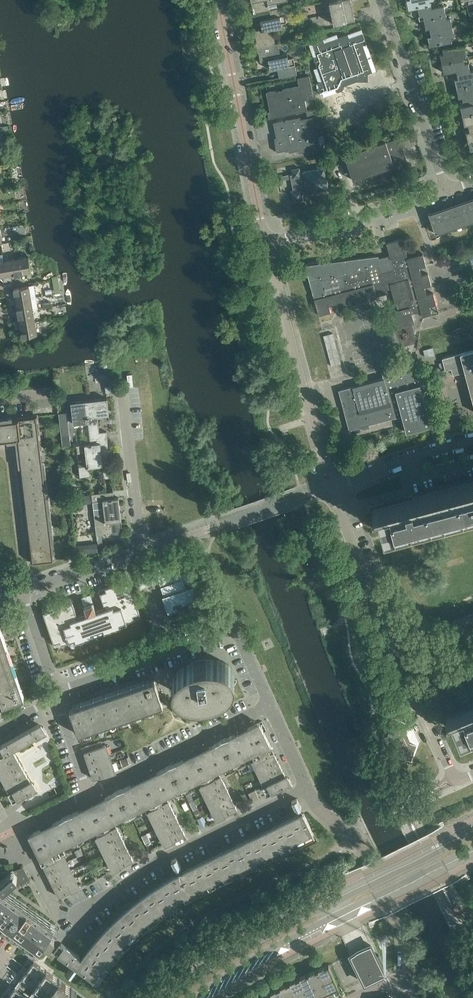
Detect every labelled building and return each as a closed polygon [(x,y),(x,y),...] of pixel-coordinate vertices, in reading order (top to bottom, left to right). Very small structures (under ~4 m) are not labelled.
[(253,7),(256,6),(257,11),(270,9),(269,2),(277,0),(251,0),(253,7)] [(354,15),(351,0),(337,0),(329,2),(334,24),(355,20),(354,15)] [(418,7),(431,4),(430,0),(407,0),(409,9),(418,7)] [(423,15),(424,19),(446,15),(444,5),(432,8),(431,4),(418,7),(420,16),(423,15)] [(255,48),(258,47),(276,44),(273,31),(283,29),(281,23),(293,21),(290,6),(270,10),(271,18),(261,20),(262,29),(254,31),(257,42),(256,42),(254,45),(255,48)] [(299,12),(302,26),(309,25),(307,11),(299,12)] [(430,28),(431,32),(453,27),(451,17),(447,18),(446,15),(424,19),(426,28),(430,28)] [(453,27),(431,32),(431,35),(428,36),(430,46),(452,41),(451,37),(455,36),(453,27)] [(314,69),(324,96),(341,90),(342,89),(344,87),(344,85),(356,81),(368,81),(368,73),(376,70),(362,29),(338,38),(337,34),(309,44),(317,67),(314,69)] [(278,43),(276,44),(258,47),(258,48),(255,48),(255,50),(258,53),(259,53),(261,62),(268,60),(270,70),(277,68),(279,78),(297,75),(294,58),(288,59),(287,53),(280,55),(278,43)] [(440,54),(442,64),(464,59),(463,55),(467,54),(465,45),(443,49),(444,54),(440,54)] [(457,75),(458,75),(470,72),(470,71),(468,62),(465,63),(464,59),(442,64),(444,73),(456,70),(457,75)] [(457,88),(472,85),(472,71),(470,71),(470,72),(458,75),(458,78),(455,79),(457,88)] [(269,118),(271,117),(271,118),(307,110),(305,99),(314,97),(309,75),(298,78),(299,85),(283,88),(283,90),(276,91),(276,90),(266,92),(270,111),(268,111),(269,118)] [(463,101),(472,99),(472,85),(457,88),(459,97),(462,97),(463,101)] [(462,115),(472,112),(472,99),(463,101),(464,105),(461,105),(462,115)] [(469,127),(472,126),(472,112),(462,115),(464,124),(468,123),(469,127)] [(275,141),(277,152),(289,149),(289,152),(299,150),(299,152),(306,151),(307,153),(314,152),(314,149),(321,148),(318,131),(315,131),(313,117),(301,119),(300,117),(273,122),(277,141),(275,141)] [(386,141),(345,155),(344,155),(353,180),(371,174),(373,180),(410,168),(399,138),(386,142),(386,141)] [(219,157),(218,156),(218,157),(219,165),(228,164),(226,155),(226,156),(219,157)] [(278,176),(279,181),(291,178),(293,190),(291,191),(293,201),(304,199),(303,194),(329,189),(325,167),(301,172),(300,168),(291,169),(292,174),(278,176)] [(430,216),(429,212),(428,213),(435,233),(438,232),(438,233),(472,221),(472,201),(430,216)] [(317,261),(305,264),(319,315),(331,312),(329,305),(336,303),(338,310),(350,307),(348,300),(356,298),(357,305),(369,302),(368,295),(375,293),(376,296),(388,293),(387,289),(392,288),(398,310),(390,312),(394,328),(414,322),(412,313),(421,311),(422,316),(432,314),(430,306),(436,304),(433,292),(427,294),(425,287),(431,285),(428,273),(422,275),(420,268),(426,266),(423,254),(407,258),(407,254),(403,238),(387,243),(379,258),(354,260),(353,258),(342,261),(341,259),(330,262),(329,260),(317,263),(317,261)] [(29,256),(16,258),(19,273),(27,272),(28,278),(32,277),(31,271),(29,256)] [(16,258),(5,260),(8,281),(12,280),(11,274),(19,273),(16,258)] [(0,261),(0,276),(3,276),(4,282),(8,281),(5,260),(0,261)] [(11,301),(31,298),(36,297),(34,285),(29,286),(14,288),(14,289),(16,296),(10,297),(11,301)] [(17,304),(18,312),(33,310),(31,298),(11,301),(11,305),(17,304)] [(14,321),(15,325),(35,321),(35,320),(40,319),(38,309),(33,310),(18,312),(20,320),(14,321)] [(35,321),(15,325),(15,329),(21,328),(23,335),(22,335),(22,336),(37,334),(35,321)] [(334,332),(325,334),(333,365),(342,362),(334,332)] [(472,402),(472,350),(442,358),(445,370),(451,369),(453,375),(465,371),(472,402)] [(107,363),(99,363),(100,374),(108,373),(107,363)] [(390,370),(392,376),(402,416),(406,432),(406,433),(431,426),(431,425),(414,363),(390,370)] [(359,427),(402,416),(392,376),(339,390),(346,417),(349,430),(359,427)] [(107,398),(85,401),(86,407),(72,408),(76,444),(108,441),(107,432),(100,432),(98,416),(109,414),(107,398)] [(68,410),(59,412),(64,444),(73,443),(68,410)] [(7,440),(6,435),(12,435),(18,434),(33,562),(53,559),(36,416),(16,418),(16,419),(15,419),(15,420),(5,421),(5,420),(0,420),(0,441),(7,440)] [(103,464),(105,478),(112,477),(110,455),(102,456),(102,451),(109,450),(108,441),(76,444),(77,453),(86,452),(86,458),(78,459),(80,476),(90,475),(89,466),(103,464)] [(383,530),(472,506),(472,484),(412,500),(411,500),(411,499),(405,500),(404,498),(394,499),(394,505),(378,509),(377,509),(383,530)] [(94,516),(97,534),(123,531),(119,497),(110,498),(110,493),(92,495),(93,501),(103,500),(105,515),(94,516)] [(158,566),(136,573),(141,588),(159,582),(163,592),(164,591),(166,595),(163,596),(170,618),(202,607),(194,585),(193,586),(184,559),(169,564),(171,568),(160,572),(158,566)] [(93,603),(84,606),(87,613),(77,616),(73,606),(68,603),(58,606),(57,604),(43,609),(44,612),(43,612),(54,643),(55,646),(69,641),(69,642),(70,641),(70,643),(105,631),(127,624),(127,622),(127,621),(141,617),(140,614),(129,582),(128,580),(113,585),(114,587),(104,591),(102,596),(105,607),(96,610),(93,603)] [(3,704),(24,696),(0,625),(0,696),(3,704)] [(172,680),(172,684),(174,688),(177,692),(181,695),(185,697),(191,698),(198,699),(204,698),(210,697),(215,696),(220,694),(224,691),(228,689),(231,686),(233,682),(234,678),(235,674),(234,672),(233,670),(232,668),(231,666),(223,662),(215,659),(207,659),(198,659),(190,662),(191,666),(186,667),(187,669),(178,671),(177,670),(175,673),(173,677),(172,680)] [(69,709),(70,712),(78,735),(163,705),(154,680),(69,709)] [(466,700),(467,705),(451,712),(451,711),(450,712),(459,732),(472,726),(472,698),(466,700)] [(396,755),(411,760),(416,745),(409,743),(410,741),(407,734),(405,733),(407,726),(393,721),(387,735),(394,738),(399,747),(396,755)] [(20,735),(24,743),(35,737),(36,740),(47,733),(41,722),(20,735)] [(247,728),(249,731),(262,757),(274,751),(261,727),(257,729),(254,724),(247,728)] [(222,739),(221,739),(233,764),(248,757),(251,762),(253,761),(262,757),(249,731),(239,736),(237,733),(228,737),(222,739)] [(13,750),(24,743),(20,735),(0,745),(0,757),(13,750)] [(208,751),(198,756),(210,781),(221,776),(219,771),(233,764),(221,739),(221,740),(216,743),(206,748),(208,751)] [(84,753),(87,761),(109,754),(106,745),(103,746),(96,748),(89,750),(84,752),(84,753)] [(13,750),(0,757),(0,767),(17,758),(13,750)] [(277,759),(274,751),(262,757),(253,761),(257,769),(277,759)] [(87,761),(90,770),(112,762),(109,754),(87,761)] [(169,764),(181,789),(202,779),(204,784),(210,781),(198,756),(187,762),(185,758),(176,763),(170,765),(169,764)] [(17,758),(0,767),(0,774),(2,777),(22,766),(17,758)] [(281,768),(277,759),(257,769),(261,778),(281,768)] [(112,762),(90,770),(93,779),(115,771),(112,762)] [(156,777),(146,782),(158,808),(170,802),(167,796),(181,789),(169,764),(169,765),(164,769),(154,773),(156,777)] [(26,773),(22,766),(2,777),(6,785),(26,773)] [(285,776),(281,768),(261,778),(265,786),(285,776)] [(31,781),(30,780),(26,773),(6,785),(11,793),(31,781)] [(221,776),(210,781),(204,784),(201,786),(205,794),(225,784),(221,776)] [(287,779),(285,776),(265,786),(269,794),(280,788),(282,790),(293,785),(289,777),(287,779)] [(31,781),(11,793),(15,800),(26,794),(28,796),(39,790),(32,779),(30,780),(31,781)] [(117,790),(129,815),(144,807),(147,813),(149,812),(158,808),(146,782),(135,787),(133,784),(124,788),(118,790),(117,790)] [(225,784),(205,794),(209,802),(229,792),(225,784)] [(104,802),(94,807),(106,832),(117,827),(115,822),(129,815),(117,790),(117,791),(112,794),(102,799),(104,802)] [(229,792),(209,802),(213,811),(233,801),(229,792)] [(257,793),(250,796),(253,802),(259,798),(257,793)] [(292,801),(296,810),(301,807),(297,798),(292,801)] [(233,801),(213,811),(217,819),(237,809),(233,801)] [(170,802),(158,808),(149,812),(153,820),(174,810),(170,802)] [(66,815),(65,815),(77,840),(98,830),(100,835),(106,832),(94,807),(83,813),(81,809),(72,814),(66,816),(66,815)] [(174,810),(153,820),(157,828),(177,818),(174,810)] [(314,833),(304,813),(246,841),(190,869),(181,873),(173,878),(166,882),(157,888),(149,893),(142,898),(134,904),(127,910),(120,917),(113,923),(107,930),(100,937),(94,944),(89,951),(83,958),(80,963),(81,969),(96,980),(101,972),(107,965),(112,958),(117,952),(123,946),(129,939),(136,933),(142,927),(149,922),(156,916),(162,912),(167,919),(172,916),(166,909),(170,906),(173,904),(178,912),(182,909),(177,902),(184,897),(192,893),(200,889),(216,881),(256,861),(260,870),(265,867),(261,859),(268,856),(272,864),(277,861),(273,853),(314,833)] [(52,828),(42,833),(55,859),(63,854),(66,853),(63,847),(77,840),(65,815),(65,816),(60,820),(50,824),(52,828)] [(202,816),(197,818),(201,826),(206,824),(202,816)] [(177,818),(157,828),(161,837),(181,826),(177,818)] [(181,826),(161,837),(165,845),(185,835),(181,826)] [(117,827),(106,832),(100,835),(97,837),(101,845),(121,835),(117,827)] [(31,840),(43,864),(55,859),(42,833),(40,829),(33,833),(35,837),(31,840)] [(146,833),(142,836),(146,843),(150,841),(146,833)] [(121,835),(101,845),(105,853),(125,843),(121,835)] [(125,843),(105,853),(109,862),(129,852),(125,843)] [(79,849),(74,851),(77,857),(83,854),(80,848),(79,849)] [(129,852),(109,862),(113,870),(133,860),(129,852)] [(43,864),(47,872),(67,862),(63,854),(55,859),(43,864)] [(181,866),(177,858),(171,860),(176,869),(181,866)] [(47,872),(51,881),(71,870),(67,862),(47,872)] [(3,872),(0,874),(0,883),(4,887),(8,883),(12,883),(16,883),(18,882),(21,881),(24,880),(26,879),(29,878),(23,867),(21,868),(19,869),(16,870),(13,871),(7,877),(3,872)] [(51,881),(55,889),(75,879),(71,870),(51,881)] [(75,879),(55,889),(59,897),(79,887),(75,879)] [(0,889),(0,920),(38,948),(43,942),(49,946),(55,938),(48,934),(53,928),(31,912),(33,909),(36,906),(39,904),(42,902),(31,882),(25,886),(20,890),(16,894),(12,898),(0,889)] [(56,951),(70,962),(71,961),(76,960),(77,961),(80,956),(62,943),(56,951)] [(353,960),(365,983),(385,973),(382,967),(385,965),(379,952),(376,954),(373,950),(371,944),(350,954),(353,960)] [(22,977),(51,997),(86,997),(28,957),(23,965),(28,968),(22,977)] [(329,964),(319,969),(329,991),(338,986),(329,964)] [(67,973),(71,976),(77,968),(72,965),(67,973)] [(319,969),(309,973),(319,995),(329,991),(319,969)] [(300,977),(310,997),(312,997),(319,995),(309,973),(300,977)] [(290,982),(299,997),(310,997),(300,977),(290,982)] [(281,987),(287,997),(299,997),(290,982),(281,987)] [(15,986),(6,997),(32,997),(15,986)] [(271,992),(275,997),(287,997),(281,987),(271,992)]
